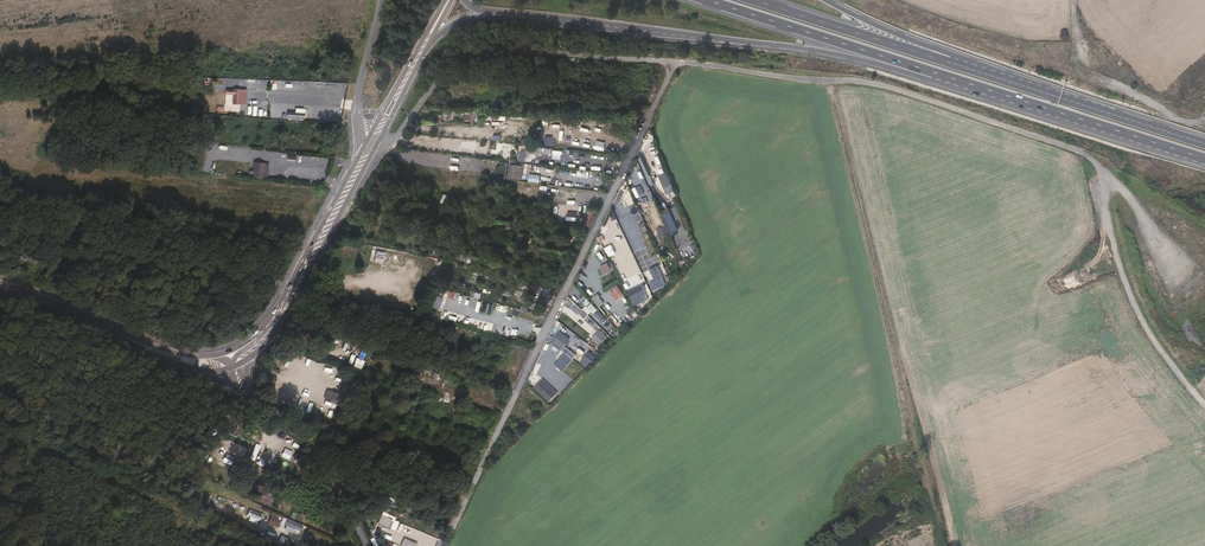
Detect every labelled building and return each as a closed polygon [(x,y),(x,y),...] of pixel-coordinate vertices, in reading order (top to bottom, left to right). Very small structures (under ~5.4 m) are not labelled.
[(246,106),(246,92),(225,91),(224,105),(246,106)] [(536,133),(536,123),(514,122),(513,132),(536,133)] [(587,123),(587,132),(596,132),(596,123),(587,123)] [(572,149),(581,149),(582,140),(572,140),(572,149)] [(527,161),(527,149),(519,149),(518,160),(527,161)] [(268,181),(269,165),(254,164),(252,179),(268,181)] [(522,181),(524,167),(510,165),(508,179),(522,181)] [(674,192),(668,178),(659,181),(665,196),(674,192)] [(533,198),(533,189),(524,188),(524,197),(533,198)] [(631,194),(624,196),(628,208),(634,206),(631,194)] [(678,232),(670,212),(661,216),(670,236),(678,232)] [(653,249),(645,252),(648,260),(656,257),(653,249)] [(374,262),(383,264),(385,254),(376,252),(374,262)] [(667,286),(658,267),(648,271),(653,282),(649,284),(653,293),(667,286)] [(645,295),(641,286),(627,293),(631,301),(645,295)] [(613,316),(597,295),(591,299),(607,321),(613,316)] [(438,311),(442,299),(434,296),(430,308),(438,311)] [(587,329),(578,330),(578,338),(587,338),(587,329)] [(561,351),(570,341),(560,333),(552,343),(561,351)] [(592,341),(589,346),(598,350),(600,344),(592,341)] [(572,362),(560,353),(552,363),(563,373),(572,362)] [(592,362),(585,357),(579,365),(586,370),(592,362)] [(304,376),(309,362),(298,358),(293,372),(304,376)] [(357,360),(354,369),(360,371),(363,363),(357,360)] [(556,394),(541,380),(533,389),(548,403),(556,394)] [(334,403),(337,394),(327,390),(323,399),(334,403)] [(314,408),(321,411),(324,404),(317,401),(314,408)] [(396,508),(399,501),(383,494),(380,501),(396,508)] [(251,510),(247,519),(258,524),(262,514),(251,510)] [(391,528),(394,521),(381,515),(378,523),(391,528)] [(384,545),(386,540),(379,537),(377,542),(384,545)]
